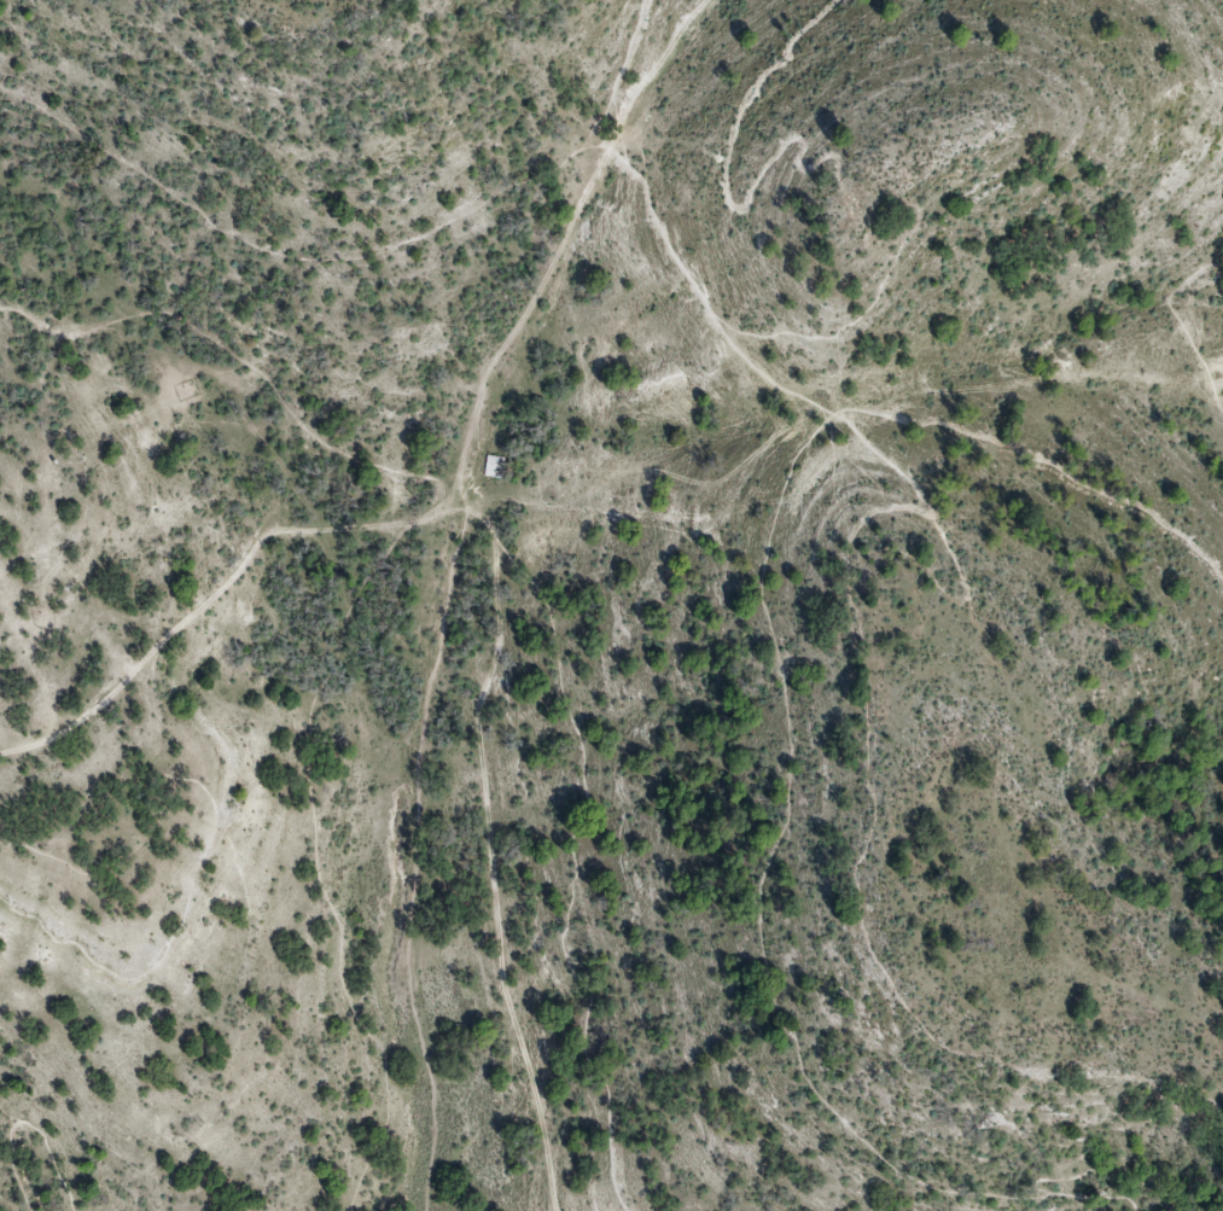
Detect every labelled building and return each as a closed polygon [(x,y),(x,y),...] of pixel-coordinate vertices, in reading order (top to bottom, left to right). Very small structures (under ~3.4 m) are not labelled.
[(501,457),(486,455),(484,476),(499,477),(501,457)]
